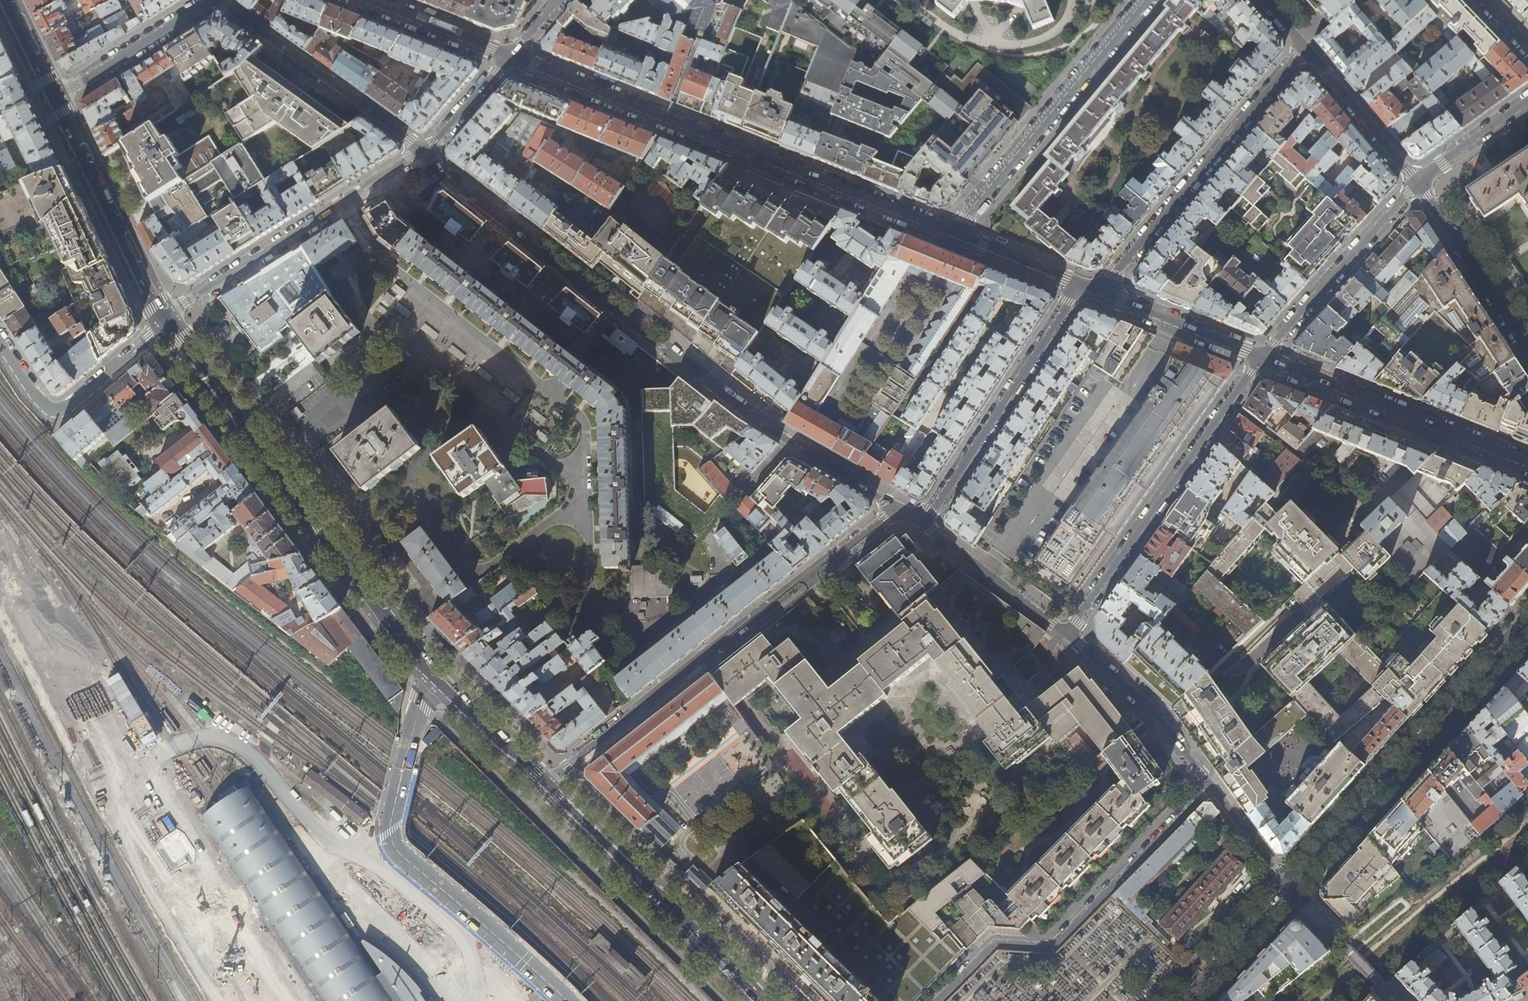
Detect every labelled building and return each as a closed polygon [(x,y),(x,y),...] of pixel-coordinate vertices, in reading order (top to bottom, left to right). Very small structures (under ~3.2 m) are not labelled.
[(35,12),(58,0),(29,0),(35,12)] [(108,2),(107,0),(80,0),(85,9),(66,19),(63,14),(62,15),(60,11),(67,8),(64,1),(65,0),(58,0),(35,12),(45,34),(73,19),(93,9),(108,2)] [(108,2),(93,9),(94,11),(98,9),(102,16),(121,7),(118,0),(111,0),(108,2)] [(138,16),(149,11),(144,0),(130,0),(138,16)] [(149,11),(152,17),(169,6),(179,0),(144,0),(149,11)] [(235,1),(246,8),(266,22),(274,28),(286,12),(291,0),(278,0),(271,13),(265,10),(260,7),(262,4),(259,2),(260,0),(235,0),(235,1)] [(330,5),(318,0),(291,0),(286,12),(274,28),(288,39),(305,51),(320,30),(330,5)] [(427,4),(442,10),(446,11),(453,14),(466,19),(479,0),(429,0),(427,4)] [(486,0),(479,0),(466,19),(472,21),(480,25),(497,32),(516,27),(528,0),(494,0),(492,3),(486,0)] [(637,0),(602,0),(591,12),(606,26),(612,20),(616,23),(619,20),(617,18),(622,13),(624,14),(632,5),(635,8),(638,4),(635,1),(637,0)] [(666,16),(671,15),(694,9),(717,4),(721,3),(718,0),(648,0),(666,16)] [(722,1),(742,9),(746,0),(723,0),(722,1)] [(793,4),(788,0),(763,0),(772,7),(773,10),(766,27),(781,34),(781,32),(793,4)] [(793,4),(826,29),(857,54),(857,53),(922,101),(930,91),(814,0),(788,0),(793,4)] [(969,184),(1023,118),(1002,100),(997,106),(992,102),(1002,90),(974,68),(958,87),(943,74),(947,67),(925,50),(877,13),(868,7),(860,18),(854,13),(862,2),(859,0),(814,0),(930,91),(922,101),(948,122),(926,148),(969,184)] [(940,5),(957,18),(966,5),(970,0),(944,0),(940,5)] [(1037,28),(1056,20),(1048,0),(994,0),(1012,2),(1014,3),(1014,1),(1025,3),(1025,1),(1029,1),(1031,5),(1028,7),(1029,10),(1037,28)] [(1183,0),(1170,0),(1164,7),(1169,11),(1093,103),(1091,102),(1069,129),(1070,130),(1048,157),(1054,161),(1015,208),(1018,211),(1028,219),(1030,221),(1026,226),(1038,236),(1057,252),(1065,259),(1066,259),(1079,244),(1059,227),(1061,224),(1055,218),(1052,221),(1040,210),(1053,195),(1056,197),(1061,190),(1058,188),(1070,174),(1065,169),(1075,157),(1079,160),(1085,153),(1081,150),(1086,143),(1088,145),(1110,118),(1108,116),(1114,110),(1117,113),(1123,106),(1119,103),(1141,77),(1145,80),(1151,73),(1147,70),(1179,31),(1183,34),(1189,27),(1185,24),(1196,11),(1183,0)] [(1196,11),(1202,15),(1203,14),(1198,9),(1201,7),(1201,3),(1199,2),(1201,0),(1183,0),(1196,11)] [(1228,15),(1247,0),(1215,0),(1228,15)] [(1249,0),(1247,0),(1228,15),(1237,25),(1244,25),(1248,29),(1246,31),(1246,30),(1241,30),(1233,41),(1242,49),(1249,41),(1266,20),(1256,8),(1249,0)] [(1311,2),(1331,25),(1332,26),(1355,6),(1358,3),(1362,0),(1309,0),(1311,2)] [(1403,29),(1427,7),(1424,3),(1421,0),(1417,0),(1411,6),(1405,0),(1376,0),(1403,29)] [(1424,3),(1427,7),(1437,17),(1439,20),(1479,62),(1483,58),(1500,43),(1500,42),(1482,24),(1458,0),(1427,0),(1424,3)] [(1524,14),(1527,17),(1527,0),(1512,0),(1524,14)] [(569,12),(559,24),(566,30),(574,20),(594,37),(607,42),(611,30),(606,26),(591,12),(578,1),(569,12)] [(717,4),(694,9),(687,25),(687,26),(705,33),(717,4)] [(819,47),(826,29),(793,4),(781,32),(819,47)] [(366,19),(346,11),(330,5),(320,30),(305,51),(319,61),(332,70),(349,45),(349,44),(366,19)] [(1367,7),(1361,12),(1355,6),(1332,26),(1314,40),(1330,58),(1346,78),(1388,43),(1368,21),(1375,15),(1367,7)] [(1397,54),(1437,17),(1427,7),(1403,29),(1388,43),(1346,78),(1357,91),(1363,85),(1360,82),(1396,53),(1397,54)] [(104,21),(110,31),(130,21),(124,10),(104,21)] [(149,11),(138,16),(130,21),(110,31),(105,34),(58,59),(60,63),(62,68),(69,70),(87,58),(127,33),(152,17),(149,11)] [(1204,13),(1203,14),(1202,15),(1217,28),(1219,25),(1204,13)] [(197,31),(213,55),(219,51),(219,49),(219,48),(221,43),(224,43),(227,47),(226,48),(227,51),(231,54),(234,53),(239,56),(241,56),(242,55),(246,58),(243,60),(238,64),(234,63),(223,71),(228,78),(236,73),(242,69),(254,57),(260,49),(264,46),(254,38),(221,15),(210,22),(197,31)] [(674,22),(671,15),(666,16),(655,46),(654,47),(675,56),(683,36),(687,26),(687,25),(679,23),(676,31),(677,34),(674,34),(673,33),(672,32),(671,32),(669,32),(668,30),(671,29),(674,22)] [(666,16),(611,30),(607,42),(606,45),(603,52),(596,71),(622,82),(623,82),(638,88),(648,63),(613,49),(620,32),(655,46),(666,16)] [(73,19),(45,34),(51,46),(58,59),(105,34),(100,25),(86,32),(88,35),(76,41),(72,34),(76,32),(77,30),(77,28),(78,28),(73,19)] [(390,29),(366,19),(349,44),(349,45),(353,47),(356,41),(367,45),(366,49),(372,51),(373,50),(378,52),(379,49),(386,52),(380,62),(386,65),(391,57),(406,35),(390,29)] [(1275,32),(1266,20),(1249,41),(1250,42),(1249,44),(1252,46),(1254,44),(1257,45),(1260,49),(1254,55),(1253,59),(1249,58),(1245,63),(1244,64),(1260,78),(1270,66),(1282,52),(1282,39),(1275,32)] [(1499,84),(1479,62),(1439,20),(1435,24),(1434,27),(1450,45),(1435,58),(1432,56),(1429,59),(1431,61),(1421,70),(1406,53),(1404,53),(1399,57),(1402,61),(1390,70),(1392,72),(1362,97),(1370,106),(1388,92),(1390,90),(1394,87),(1395,87),(1413,73),(1432,95),(1443,108),(1449,102),(1438,89),(1467,64),(1485,83),(1446,111),(1448,114),(1461,130),(1482,115),(1510,95),(1499,84)] [(1222,22),(1219,25),(1217,28),(1229,38),(1232,34),(1225,28),(1224,23),(1222,22)] [(563,36),(566,30),(559,24),(555,27),(542,43),(544,50),(546,52),(553,54),(562,35),(563,36)] [(756,95),(757,93),(743,87),(762,38),(735,27),(726,49),(720,64),(714,79),(701,113),(717,120),(722,122),(742,130),(756,95)] [(811,158),(815,159),(823,141),(825,135),(793,122),(795,117),(798,118),(800,113),(829,124),(832,115),(857,54),(826,29),(819,47),(809,72),(789,123),(787,127),(780,145),(781,145),(785,147),(795,151),(796,152),(798,152),(807,156),(811,158)] [(182,39),(166,50),(182,77),(171,84),(167,86),(165,88),(164,88),(170,99),(174,105),(177,111),(194,100),(183,83),(186,81),(187,82),(193,77),(193,76),(199,72),(198,71),(204,68),(203,67),(209,63),(208,62),(214,58),(213,55),(197,31),(182,39)] [(424,43),(406,35),(391,57),(417,68),(415,72),(422,75),(424,71),(431,74),(432,71),(445,51),(424,43)] [(581,43),(563,36),(562,35),(553,54),(573,62),(575,63),(596,71),(603,52),(581,43)] [(671,101),(694,41),(683,36),(675,56),(672,64),(673,65),(673,70),(670,69),(665,81),(659,96),(662,98),(671,101)] [(0,41),(0,86),(13,82),(20,77),(17,71),(7,51),(2,40),(0,41)] [(702,41),(677,104),(699,112),(701,113),(714,79),(710,78),(710,75),(705,73),(704,75),(695,72),(697,71),(702,59),(701,56),(714,61),(712,65),(715,66),(716,62),(720,64),(726,49),(720,47),(719,48),(702,41)] [(1483,58),(1504,80),(1499,84),(1510,95),(1518,89),(1527,82),(1527,72),(1514,57),(1501,42),(1500,43),(1483,58)] [(380,62),(353,47),(349,45),(332,70),(349,82),(366,95),(380,73),(386,65),(380,62)] [(1242,49),(1233,61),(1236,64),(1240,59),(1240,58),(1246,52),(1242,49)] [(150,60),(132,71),(149,98),(161,90),(159,88),(155,91),(149,83),(166,72),(168,75),(170,73),(173,79),(169,81),(171,84),(182,77),(166,50),(150,60)] [(644,57),(650,59),(652,54),(652,52),(647,50),(644,57)] [(461,58),(445,51),(432,71),(440,76),(440,79),(440,80),(439,79),(437,81),(438,82),(430,91),(428,89),(431,85),(426,81),(425,82),(422,87),(446,108),(462,90),(478,71),(476,64),(461,58)] [(900,126),(922,101),(857,53),(857,54),(832,115),(890,138),(897,131),(891,129),(893,123),(900,126)] [(652,54),(650,59),(648,63),(638,88),(640,89),(642,90),(657,96),(659,96),(665,81),(670,69),(670,67),(665,65),(662,66),(659,73),(660,75),(657,76),(656,75),(655,75),(654,74),(653,74),(652,72),(654,71),(657,64),(655,61),(657,56),(652,54)] [(242,69),(236,73),(251,100),(227,116),(244,143),(244,144),(277,124),(314,150),(325,144),(343,133),(346,130),(351,127),(327,110),(298,89),(269,68),(254,57),(242,69)] [(771,141),(780,145),(787,127),(789,123),(809,72),(782,61),(767,99),(756,95),(742,130),(751,133),(757,136),(760,137),(761,137),(763,138),(771,141)] [(1245,96),(1260,78),(1244,64),(1240,61),(1230,73),(1233,75),(1233,78),(1224,89),(1215,82),(1209,90),(1233,111),(1245,96)] [(1236,64),(1233,61),(1218,78),(1223,82),(1228,75),(1227,74),(1236,64)] [(762,81),(766,72),(758,68),(754,78),(762,81)] [(135,107),(149,98),(132,71),(125,76),(122,77),(133,95),(135,94),(136,97),(131,101),(133,103),(135,107)] [(415,98),(380,73),(366,95),(382,107),(400,120),(412,102),(415,98)] [(1420,104),(1432,95),(1413,73),(1395,87),(1394,87),(1390,90),(1394,94),(1395,93),(1397,95),(1400,95),(1408,89),(1420,104)] [(33,104),(25,89),(20,77),(13,82),(0,86),(0,104),(2,109),(0,110),(0,118),(33,104)] [(1289,90),(1279,102),(1293,114),(1302,104),(1306,107),(1305,107),(1309,111),(1301,120),(1304,123),(1328,95),(1318,83),(1313,77),(1300,77),(1289,90)] [(422,87),(425,82),(420,79),(415,87),(420,90),(422,87)] [(127,103),(131,101),(123,90),(118,80),(101,90),(80,104),(82,109),(87,120),(94,133),(115,119),(114,117),(117,115),(116,113),(113,114),(110,108),(124,99),(127,103)] [(503,88),(496,96),(508,101),(505,104),(510,109),(513,110),(516,105),(558,123),(554,127),(557,128),(574,103),(543,90),(516,80),(509,81),(503,88)] [(446,108),(422,87),(420,90),(428,94),(420,103),(419,103),(418,103),(416,104),(412,102),(400,120),(418,133),(425,132),(435,121),(446,108)] [(164,88),(161,90),(149,98),(135,107),(122,115),(126,123),(128,124),(130,124),(170,99),(164,88)] [(1219,127),(1233,111),(1209,90),(1193,109),(1198,113),(1202,109),(1200,107),(1206,99),(1213,105),(1211,107),(1198,122),(1198,123),(1197,124),(1187,117),(1182,123),(1205,143),(1219,127)] [(1407,114),(1388,92),(1370,106),(1377,115),(1388,128),(1407,114)] [(1304,123),(1294,134),(1287,142),(1282,149),(1278,153),(1306,178),(1353,126),(1341,111),(1328,95),(1304,123)] [(1432,95),(1420,104),(1407,114),(1388,128),(1396,139),(1402,134),(1401,133),(1429,111),(1438,121),(1430,126),(1430,125),(1402,145),(1413,158),(1420,159),(1429,153),(1451,137),(1461,130),(1448,114),(1443,117),(1440,114),(1445,110),(1443,108),(1432,95)] [(513,115),(513,110),(510,109),(505,104),(508,101),(496,96),(486,107),(474,121),(493,138),(513,115)] [(1282,149),(1287,142),(1279,135),(1296,116),(1293,114),(1279,102),(1270,113),(1268,115),(1263,122),(1257,129),(1282,149)] [(122,115),(135,107),(133,103),(120,112),(122,115)] [(594,111),(574,103),(557,128),(530,170),(508,204),(523,215),(544,232),(556,213),(559,208),(525,183),(528,179),(530,180),(537,170),(534,169),(537,164),(573,187),(588,163),(553,141),(555,137),(557,138),(561,133),(558,131),(561,127),(584,137),(580,147),(595,153),(601,143),(616,120),(594,111)] [(64,168),(58,155),(42,123),(33,104),(0,118),(0,166),(11,189),(35,178),(64,168)] [(177,111),(174,105),(159,115),(160,116),(144,125),(141,121),(126,131),(122,133),(115,119),(94,133),(100,145),(103,152),(106,156),(121,146),(153,126),(177,111)] [(176,119),(180,125),(196,114),(193,109),(176,119)] [(530,170),(557,128),(554,127),(522,114),(501,137),(500,136),(496,140),(498,142),(509,152),(530,170)] [(369,139),(359,145),(374,168),(385,161),(400,152),(400,144),(365,119),(360,122),(352,127),(369,139)] [(636,128),(616,120),(601,143),(642,160),(657,136),(636,128)] [(1304,123),(1301,120),(1298,124),(1291,132),(1294,134),(1304,123)] [(476,158),(493,138),(474,121),(462,135),(448,151),(449,158),(456,164),(465,171),(474,161),(478,164),(484,158),(482,156),(478,160),(476,158)] [(1191,160),(1205,143),(1182,123),(1174,132),(1183,139),(1169,156),(1165,153),(1169,147),(1172,143),(1168,140),(1159,151),(1154,156),(1178,176),(1191,160)] [(153,126),(121,146),(129,161),(149,202),(161,194),(222,157),(208,136),(177,154),(167,138),(162,140),(153,126)] [(1350,182),(1353,179),(1376,153),(1365,139),(1353,126),(1306,178),(1321,192),(1332,202),(1350,182)] [(1248,139),(1240,148),(1255,159),(1264,148),(1268,151),(1266,154),(1270,157),(1265,164),(1264,163),(1262,165),(1266,168),(1278,153),(1282,149),(1257,129),(1248,139)] [(346,130),(343,133),(347,136),(354,141),(356,137),(346,130)] [(347,136),(343,133),(325,144),(330,152),(333,150),(331,146),(334,145),(333,143),(342,137),(345,139),(347,136)] [(823,141),(815,159),(825,163),(835,167),(852,174),(862,178),(867,165),(872,160),(878,152),(864,147),(863,149),(854,146),(858,136),(853,134),(850,144),(825,135),(823,141)] [(675,183),(696,152),(678,144),(663,138),(647,164),(655,169),(661,158),(674,167),(667,178),(675,183)] [(168,208),(173,213),(176,217),(189,230),(204,220),(208,218),(195,198),(222,181),(235,201),(265,182),(266,181),(242,144),(222,157),(161,194),(149,202),(154,212),(156,216),(168,208)] [(325,144),(314,150),(295,163),(319,202),(335,192),(349,184),(335,160),(330,152),(325,144)] [(359,145),(335,160),(349,184),(362,175),(374,168),(359,145)] [(795,153),(795,151),(785,147),(781,145),(780,148),(795,153)] [(969,184),(926,148),(910,168),(907,174),(899,193),(920,201),(939,208),(951,205),(959,196),(969,184)] [(1255,159),(1240,148),(1233,157),(1224,167),(1249,187),(1266,168),(1262,165),(1260,167),(1261,168),(1256,174),(1252,171),(1250,173),(1246,170),(1252,163),(1252,164),(1254,162),(1254,161),(1255,159)] [(1466,191),(1485,219),(1520,196),(1526,206),(1527,208),(1527,150),(1466,191)] [(486,155),(484,158),(478,164),(474,161),(465,171),(486,187),(508,204),(530,170),(509,152),(505,157),(510,162),(504,169),(487,155),(486,155)] [(711,158),(696,152),(675,183),(683,188),(689,178),(702,187),(695,197),(703,203),(729,165),(722,162),(711,158)] [(1257,237),(1260,233),(1257,231),(1268,219),(1253,206),(1269,187),(1262,182),(1266,178),(1269,181),(1276,173),(1295,189),(1305,178),(1278,153),(1266,168),(1249,187),(1241,197),(1248,202),(1243,208),(1247,212),(1242,218),(1258,232),(1254,235),(1257,237)] [(1386,165),(1376,153),(1353,179),(1371,196),(1370,197),(1378,204),(1396,185),(1396,177),(1386,165)] [(1164,193),(1178,176),(1154,156),(1148,163),(1157,170),(1143,187),(1134,180),(1127,188),(1151,208),(1164,193)] [(907,174),(872,160),(867,165),(862,178),(877,184),(899,193),(907,174)] [(304,212),(319,202),(295,163),(266,181),(265,182),(289,221),(304,212)] [(625,187),(588,163),(573,187),(610,211),(625,187)] [(740,169),(729,165),(703,203),(701,206),(712,214),(678,267),(666,259),(665,259),(638,300),(648,307),(678,332),(710,358),(721,366),(724,362),(735,370),(736,369),(747,353),(763,329),(778,307),(796,280),(809,261),(811,259),(832,227),(843,211),(833,207),(828,204),(816,200),(797,192),(778,185),(758,176),(745,171),(740,169)] [(625,171),(633,175),(637,169),(627,166),(625,171)] [(1217,176),(1208,186),(1222,197),(1229,189),(1230,190),(1231,190),(1232,189),(1233,188),(1240,194),(1231,204),(1233,206),(1241,197),(1249,187),(1224,167),(1217,176)] [(11,189),(2,193),(0,194),(0,247),(39,228),(34,216),(36,215),(31,203),(35,201),(45,224),(78,197),(70,180),(64,168),(35,178),(11,189)] [(642,184),(648,188),(652,183),(654,186),(658,181),(650,177),(648,180),(644,176),(641,181),(643,183),(642,184)] [(259,239),(271,232),(289,221),(265,182),(235,201),(259,239)] [(1354,187),(1350,182),(1332,202),(1359,226),(1364,220),(1367,217),(1357,208),(1359,207),(1352,201),(1351,203),(1342,195),(1344,193),(1346,195),(1354,187)] [(1222,197),(1208,186),(1195,202),(1181,219),(1196,231),(1197,229),(1203,233),(1202,234),(1205,235),(1211,227),(1214,229),(1231,208),(1233,206),(1231,204),(1225,210),(1218,204),(1223,198),(1222,197)] [(557,200),(562,204),(570,191),(565,188),(557,200)] [(1141,220),(1151,208),(1127,188),(1119,197),(1126,202),(1127,201),(1131,204),(1130,206),(1129,205),(1128,207),(1127,207),(1122,213),(1121,212),(1119,215),(1134,228),(1141,220)] [(1318,214),(1315,217),(1312,214),(1315,217),(1312,220),(1311,219),(1310,219),(1308,219),(1306,221),(1306,224),(1307,226),(1302,231),(1300,229),(1301,228),(1300,227),(1298,229),(1299,230),(1300,229),(1302,231),(1298,236),(1297,235),(1296,235),(1293,236),(1292,237),(1292,240),(1293,242),(1289,247),(1285,244),(1280,239),(1270,250),(1280,258),(1308,283),(1328,260),(1345,241),(1359,226),(1332,202),(1321,192),(1311,203),(1320,211),(1317,214),(1318,214)] [(441,195),(433,212),(471,244),(486,225),(446,193),(441,195)] [(45,224),(42,227),(39,228),(0,247),(0,314),(1,315),(17,341),(38,328),(39,327),(26,308),(27,308),(2,270),(20,262),(22,264),(60,247),(69,266),(80,261),(86,274),(108,262),(95,233),(78,197),(45,224)] [(212,215),(221,229),(236,253),(246,248),(259,239),(235,201),(212,215)] [(173,213),(168,208),(156,216),(140,226),(139,227),(144,238),(152,253),(153,252),(153,253),(189,230),(176,217),(167,223),(174,230),(172,232),(174,235),(170,237),(158,220),(161,218),(163,219),(173,213)] [(1111,225),(1108,228),(1124,241),(1128,236),(1134,228),(1119,215),(1114,212),(1109,209),(1102,217),(1111,225)] [(853,214),(843,211),(832,227),(839,231),(833,239),(840,244),(839,246),(873,268),(876,265),(881,269),(902,234),(892,230),(883,243),(883,246),(882,246),(880,247),(878,246),(878,243),(874,241),(875,240),(867,234),(860,230),(859,231),(856,229),(854,229),(852,228),(851,226),(853,224),(854,224),(860,217),(853,214)] [(1406,218),(1395,230),(1409,243),(1429,223),(1424,217),(1422,213),(1411,212),(1406,218)] [(595,242),(556,213),(544,232),(559,243),(574,254),(580,259),(593,269),(599,263),(618,277),(633,289),(630,293),(638,300),(665,259),(666,259),(667,257),(627,226),(625,228),(613,219),(595,242)] [(1302,231),(1307,226),(1306,224),(1306,221),(1308,219),(1310,219),(1311,219),(1312,220),(1315,217),(1312,214),(1300,227),(1301,228),(1300,229),(1302,231)] [(1203,233),(1197,229),(1196,231),(1181,219),(1168,235),(1154,252),(1169,264),(1171,260),(1173,262),(1181,254),(1181,249),(1183,249),(1185,248),(1186,249),(1186,253),(1191,257),(1198,248),(1204,241),(1200,237),(1202,234),(1203,233)] [(207,225),(204,220),(189,230),(153,253),(163,267),(174,282),(187,284),(194,280),(218,265),(236,253),(221,229),(206,238),(208,241),(204,243),(202,240),(196,244),(198,247),(191,251),(197,262),(195,266),(187,255),(189,254),(187,252),(185,253),(181,246),(199,234),(197,232),(207,225)] [(325,233),(304,247),(317,268),(358,242),(354,235),(345,221),(325,233)] [(1091,230),(1095,232),(1101,225),(1097,222),(1091,230)] [(1437,236),(1429,223),(1409,243),(1395,258),(1402,265),(1422,242),(1434,261),(1443,251),(1445,249),(1437,236)] [(1111,256),(1124,241),(1108,228),(1106,226),(1100,233),(1103,235),(1094,246),(1084,238),(1079,244),(1066,259),(1078,264),(1090,269),(1103,266),(1111,256)] [(567,351),(419,230),(414,236),(407,231),(396,244),(403,250),(401,253),(423,270),(452,294),(490,323),(525,351),(551,372),(567,351)] [(1409,243),(1395,230),(1391,235),(1395,239),(1394,240),(1395,242),(1391,247),(1385,242),(1366,263),(1361,269),(1374,281),(1395,258),(1409,243)] [(892,416),(917,378),(973,293),(989,269),(963,259),(902,234),(881,269),(863,298),(851,317),(842,330),(833,344),(820,366),(802,395),(791,413),(784,423),(845,458),(858,465),(867,453),(892,416)] [(1276,262),(1280,258),(1270,250),(1257,237),(1254,235),(1234,258),(1249,271),(1253,275),(1259,280),(1260,281),(1263,277),(1276,262)] [(510,244),(492,260),(529,290),(545,271),(510,244)] [(317,268),(304,247),(294,253),(266,270),(237,288),(219,299),(244,332),(247,330),(263,354),(285,338),(282,333),(295,322),(333,294),(317,268)] [(1218,254),(1213,259),(1207,254),(1206,253),(1203,252),(1198,248),(1191,257),(1186,262),(1180,270),(1178,272),(1158,296),(1163,298),(1184,307),(1192,310),(1230,264),(1218,254)] [(1474,297),(1443,251),(1434,261),(1417,280),(1389,310),(1382,317),(1410,341),(1435,313),(1472,350),(1458,365),(1466,371),(1474,376),(1481,382),(1482,381),(1495,373),(1515,359),(1499,334),(1474,297)] [(1169,264),(1154,252),(1143,264),(1134,276),(1137,288),(1158,296),(1178,272),(1176,270),(1169,279),(1162,273),(1167,267),(1172,271),(1174,268),(1169,264)] [(1246,275),(1249,271),(1234,258),(1230,264),(1192,310),(1208,316),(1224,323),(1240,303),(1242,301),(1249,292),(1254,287),(1259,280),(1253,275),(1251,279),(1246,275)] [(1308,283),(1280,258),(1276,262),(1281,267),(1281,266),(1286,270),(1272,285),(1263,277),(1260,281),(1288,305),(1297,295),(1308,283)] [(1395,258),(1374,281),(1361,269),(1357,273),(1353,277),(1389,310),(1417,280),(1402,265),(1395,258)] [(1180,270),(1186,262),(1184,260),(1178,268),(1180,270)] [(119,346),(136,333),(137,324),(135,319),(133,315),(126,301),(118,282),(108,262),(86,274),(80,261),(69,266),(60,270),(75,305),(78,312),(83,325),(87,333),(99,363),(119,346)] [(863,298),(809,261),(796,280),(810,289),(809,291),(817,296),(818,294),(830,302),(829,304),(837,309),(838,308),(851,317),(863,298)] [(1021,350),(1053,301),(1051,294),(1029,285),(1008,277),(989,269),(973,293),(981,298),(970,316),(985,326),(1003,298),(1025,308),(1009,332),(999,326),(994,332),(997,334),(1021,350)] [(1389,310),(1353,277),(1349,282),(1341,291),(1327,306),(1348,324),(1358,313),(1374,327),(1382,317),(1389,310)] [(1253,316),(1267,329),(1277,318),(1288,305),(1260,281),(1259,280),(1254,287),(1267,299),(1266,301),(1263,299),(1255,308),(1258,310),(1253,316)] [(392,290),(402,298),(406,293),(396,285),(392,290)] [(568,289),(551,306),(587,334),(601,317),(568,289)] [(1253,296),(1249,292),(1242,301),(1246,304),(1253,296)] [(361,330),(333,294),(295,322),(324,358),(361,330)] [(394,300),(388,295),(384,300),(390,304),(394,300)] [(411,314),(398,303),(394,307),(408,318),(411,314)] [(1267,329),(1253,316),(1250,318),(1250,317),(1249,315),(1247,315),(1245,315),(1243,314),(1247,309),(1240,303),(1224,323),(1239,329),(1255,335),(1263,334),(1264,332),(1267,329)] [(390,314),(379,305),(376,310),(386,318),(390,314)] [(1344,329),(1348,325),(1348,324),(1327,306),(1312,324),(1294,344),(1295,351),(1316,359),(1337,368),(1355,347),(1345,338),(1342,338),(1339,341),(1333,336),(1333,333),(1335,331),(1337,333),(1339,333),(1343,329),(1344,329)] [(763,329),(820,366),(833,344),(820,335),(821,334),(793,316),(778,307),(763,329)] [(79,338),(87,333),(83,325),(80,326),(68,309),(51,319),(62,336),(71,331),(77,339),(79,338)] [(1075,322),(1067,334),(1089,348),(1097,335),(1102,338),(1101,340),(1103,342),(1105,340),(1109,342),(1122,322),(1102,314),(1089,309),(1082,311),(1075,322)] [(986,327),(985,326),(970,316),(948,349),(965,359),(986,327)] [(1374,327),(1363,339),(1359,343),(1355,347),(1337,368),(1357,376),(1373,382),(1399,353),(1410,341),(1382,317),(1374,327)] [(1122,383),(1154,335),(1151,334),(1122,322),(1109,342),(1103,350),(1100,355),(1095,362),(1094,365),(1122,383)] [(438,336),(425,325),(421,329),(435,340),(438,336)] [(38,328),(17,341),(26,354),(34,366),(55,353),(38,328)] [(1363,339),(1354,331),(1352,333),(1354,335),(1353,335),(1354,338),(1359,343),(1363,339)] [(87,333),(79,338),(83,344),(60,362),(76,382),(89,371),(99,363),(87,333)] [(1010,367),(1021,350),(997,334),(975,366),(1000,382),(1010,367)] [(1089,348),(1067,334),(1056,351),(1036,382),(1025,399),(1049,415),(1067,389),(1074,394),(1078,388),(1071,383),(1088,356),(1095,362),(1100,355),(1097,353),(1089,348)] [(1077,594),(1232,373),(1230,365),(1201,354),(1177,344),(1163,380),(1104,463),(1099,471),(1034,562),(1077,594)] [(465,357),(452,346),(448,350),(462,361),(465,357)] [(944,392),(965,359),(948,349),(927,381),(944,392)] [(57,351),(55,353),(34,366),(43,380),(52,394),(60,395),(67,390),(76,382),(60,362),(57,351)] [(562,381),(569,387),(585,366),(578,360),(567,351),(551,372),(562,381)] [(802,395),(747,353),(736,369),(763,391),(791,413),(802,395)] [(1422,402),(1448,374),(1436,364),(1430,369),(1411,353),(1405,359),(1399,353),(1373,382),(1403,394),(1422,402)] [(114,446),(137,428),(120,409),(137,395),(133,390),(141,383),(149,394),(146,397),(144,399),(156,413),(180,393),(167,376),(151,354),(129,372),(130,373),(117,384),(87,411),(105,435),(114,446)] [(1515,359),(1495,373),(1503,386),(1507,384),(1508,386),(1505,388),(1508,394),(1502,398),(1509,405),(1520,398),(1527,392),(1527,378),(1525,373),(1515,359)] [(1454,383),(1466,371),(1458,365),(1448,374),(1422,402),(1444,411),(1461,418),(1471,394),(1479,384),(1481,382),(1474,376),(1464,388),(1463,391),(1452,386),(1454,383)] [(621,567),(631,567),(626,410),(621,410),(621,409),(621,406),(620,404),(619,401),(617,399),(616,397),(614,396),(618,392),(585,366),(569,387),(586,400),(601,411),(602,436),(603,481),(605,534),(606,569),(621,567)] [(989,399),(1000,382),(975,366),(954,399),(979,415),(989,399)] [(492,378),(479,367),(475,372),(489,382),(492,378)] [(672,389),(641,390),(643,414),(646,512),(657,507),(697,537),(728,501),(721,494),(705,514),(675,490),(674,427),(694,427),(712,441),(728,431),(742,438),(752,430),(754,429),(743,423),(716,401),(714,403),(681,377),(672,389)] [(918,431),(944,392),(927,381),(901,421),(918,431)] [(1293,416),(1310,397),(1303,395),(1288,388),(1269,381),(1262,383),(1253,395),(1244,409),(1270,430),(1273,426),(1267,421),(1272,413),(1274,414),(1278,412),(1277,410),(1281,408),(1292,417),(1293,416)] [(1494,391),(1482,381),(1481,382),(1479,384),(1491,395),(1494,391)] [(519,400),(506,389),(502,393),(516,404),(519,400)] [(154,496),(201,459),(209,453),(212,457),(225,474),(235,466),(213,436),(205,425),(204,426),(198,418),(199,418),(194,411),(191,407),(188,403),(180,393),(156,413),(154,414),(158,420),(156,422),(160,428),(161,428),(163,429),(164,429),(169,427),(173,424),(180,422),(186,425),(187,427),(188,427),(191,425),(197,432),(195,433),(195,432),(157,462),(163,470),(145,485),(154,496)] [(1499,429),(1509,405),(1502,398),(1501,398),(1498,406),(1495,408),(1484,403),(1485,401),(1482,400),(1481,402),(1478,401),(1478,400),(1478,397),(1471,394),(1461,418),(1479,425),(1498,432),(1499,429)] [(1319,401),(1310,397),(1293,416),(1297,419),(1299,417),(1302,416),(1309,422),(1304,426),(1301,423),(1297,427),(1295,425),(1294,426),(1288,421),(1288,422),(1277,435),(1295,449),(1313,430),(1334,407),(1329,405),(1319,401)] [(1520,398),(1509,405),(1499,429),(1510,433),(1514,435),(1513,438),(1527,444),(1527,414),(1520,402),(1522,401),(1520,398)] [(968,431),(979,415),(954,399),(933,431),(941,436),(920,468),(936,479),(946,464),(968,431)] [(1007,480),(1049,415),(1025,399),(1014,415),(993,447),(982,464),(994,471),(998,465),(1003,468),(999,475),(1007,480)] [(297,406),(290,412),(297,421),(304,416),(297,406)] [(1345,411),(1334,407),(1313,430),(1295,449),(1300,453),(1305,457),(1314,447),(1331,460),(1332,458),(1341,468),(1359,448),(1388,460),(1386,463),(1389,466),(1383,471),(1390,478),(1391,476),(1402,466),(1404,464),(1425,443),(1413,438),(1394,431),(1376,424),(1359,417),(1345,411)] [(351,473),(367,494),(421,449),(392,410),(335,452),(351,473)] [(547,421),(533,410),(529,414),(543,425),(547,421)] [(105,435),(87,411),(72,424),(56,438),(84,470),(90,466),(81,456),(89,448),(85,444),(87,441),(91,446),(105,435)] [(565,419),(555,411),(551,416),(561,424),(565,419)] [(1228,430),(1240,440),(1242,441),(1251,449),(1258,455),(1260,452),(1254,447),(1264,433),(1239,415),(1234,422),(1228,430)] [(1277,435),(1288,422),(1285,420),(1274,432),(1277,435)] [(908,439),(904,446),(898,442),(890,455),(887,453),(888,450),(877,444),(871,453),(876,456),(875,458),(867,453),(858,465),(866,470),(884,480),(893,485),(909,461),(913,456),(915,453),(927,436),(918,431),(911,427),(906,438),(908,439)] [(487,482),(505,468),(478,428),(436,458),(464,498),(487,482)] [(725,451),(752,474),(770,454),(779,444),(764,435),(754,429),(752,430),(742,438),(743,439),(744,439),(747,441),(740,448),(735,443),(725,451)] [(536,435),(546,443),(550,438),(539,430),(536,435)] [(1238,443),(1240,440),(1228,430),(1223,438),(1219,444),(1240,462),(1251,449),(1242,441),(1237,447),(1234,445),(1235,443),(1236,444),(1238,443)] [(1433,447),(1425,443),(1404,464),(1405,465),(1404,466),(1407,467),(1409,470),(1414,475),(1441,450),(1433,447)] [(1241,464),(1240,462),(1219,444),(1202,468),(1188,488),(1225,513),(1231,518),(1244,527),(1252,518),(1244,512),(1249,506),(1250,507),(1254,501),(1253,501),(1258,495),(1267,501),(1268,501),(1275,493),(1274,492),(1264,483),(1251,472),(1224,509),(1223,508),(1222,505),(1218,502),(1216,503),(1214,502),(1222,491),(1220,489),(1232,473),(1234,474),(1241,464)] [(1274,472),(1264,483),(1274,492),(1302,461),(1287,450),(1270,468),(1274,472)] [(1464,484),(1483,466),(1465,459),(1441,450),(1414,475),(1398,490),(1427,521),(1436,512),(1415,489),(1428,476),(1443,482),(1444,481),(1450,484),(1456,489),(1455,490),(1457,492),(1464,484)] [(107,457),(99,463),(128,494),(133,490),(132,488),(142,480),(134,470),(137,468),(129,459),(127,460),(119,451),(109,459),(107,457)] [(204,463),(201,459),(154,496),(139,508),(143,514),(148,510),(153,516),(209,471),(216,481),(220,478),(225,486),(170,530),(180,542),(204,523),(209,519),(225,506),(234,513),(257,495),(248,483),(235,466),(225,474),(212,457),(204,463)] [(777,505),(785,496),(784,494),(792,486),(798,491),(815,471),(803,463),(794,459),(788,459),(782,466),(766,483),(751,499),(773,519),(774,517),(780,510),(777,505)] [(912,463),(909,461),(893,485),(904,491),(917,499),(924,497),(929,490),(936,479),(920,468),(919,468),(917,472),(920,474),(919,476),(908,469),(912,463)] [(721,494),(728,501),(737,491),(710,462),(699,470),(721,494)] [(999,475),(994,471),(982,464),(971,480),(953,507),(946,519),(947,527),(960,537),(973,547),(975,544),(986,528),(970,516),(976,506),(973,503),(977,498),(982,501),(978,507),(985,512),(1007,480),(999,475)] [(1240,469),(1246,474),(1249,471),(1243,466),(1240,469)] [(1498,472),(1483,466),(1464,484),(1476,496),(1473,498),(1477,502),(1480,500),(1488,509),(1485,512),(1484,511),(1467,527),(1467,528),(1465,531),(1442,506),(1436,512),(1427,521),(1451,548),(1473,527),(1522,482),(1498,472)] [(505,468),(487,482),(497,497),(495,498),(510,519),(548,501),(546,480),(515,483),(505,468)] [(827,499),(830,497),(845,485),(830,476),(817,468),(815,471),(798,491),(805,496),(807,493),(817,499),(802,511),(807,516),(827,499)] [(1522,482),(1473,527),(1499,551),(1511,538),(1496,525),(1509,510),(1524,523),(1525,523),(1527,519),(1527,484),(1522,482)] [(845,485),(830,497),(838,506),(839,507),(842,505),(849,513),(855,508),(863,517),(869,512),(868,499),(854,491),(845,485)] [(1005,492),(1008,494),(1013,488),(1009,485),(1005,492)] [(1199,554),(1231,518),(1225,513),(1188,488),(1185,492),(1179,501),(1168,516),(1160,527),(1174,537),(1179,540),(1193,550),(1199,554)] [(1451,548),(1427,521),(1398,490),(1388,500),(1376,512),(1366,522),(1361,527),(1366,532),(1390,557),(1414,582),(1424,573),(1449,550),(1451,548)] [(234,591),(251,576),(252,565),(302,555),(277,521),(257,495),(234,513),(225,506),(209,519),(211,522),(210,526),(211,527),(209,529),(204,523),(180,542),(176,545),(234,591)] [(761,532),(773,519),(751,499),(748,496),(744,501),(736,509),(761,532)] [(1268,501),(1267,501),(1263,506),(1256,513),(1252,518),(1244,527),(1212,563),(1207,569),(1207,570),(1217,578),(1224,571),(1226,573),(1235,565),(1233,563),(1246,549),(1248,551),(1257,543),(1255,540),(1268,527),(1283,543),(1274,551),(1305,582),(1339,552),(1339,551),(1340,551),(1310,521),(1293,503),(1281,514),(1268,501)] [(1254,512),(1256,513),(1263,506),(1260,504),(1259,504),(1254,509),(1254,512)] [(847,529),(863,517),(855,508),(849,513),(842,505),(839,507),(834,511),(834,512),(816,526),(830,542),(847,529)] [(774,517),(785,529),(791,536),(796,532),(804,542),(800,546),(811,557),(815,554),(830,542),(816,526),(808,518),(797,528),(780,510),(774,517)] [(431,582),(452,567),(423,527),(420,530),(415,523),(401,534),(406,540),(402,543),(431,582)] [(1168,547),(1174,537),(1160,527),(1150,542),(1141,555),(1155,565),(1162,555),(1166,558),(1159,568),(1173,578),(1193,550),(1179,540),(1171,550),(1168,547)] [(1451,548),(1449,550),(1480,578),(1492,590),(1510,606),(1521,594),(1527,587),(1527,577),(1512,563),(1499,551),(1473,527),(1451,548)] [(787,540),(791,536),(785,529),(770,545),(777,552),(795,570),(803,564),(811,557),(800,546),(796,549),(787,540)] [(1366,532),(1342,555),(1354,568),(1366,581),(1390,557),(1366,532)] [(731,556),(743,545),(733,535),(722,546),(731,556)] [(940,586),(921,562),(920,563),(918,561),(915,556),(920,552),(907,535),(899,541),(895,535),(856,567),(880,597),(881,596),(895,613),(891,616),(895,621),(900,618),(940,586)] [(1512,563),(1527,577),(1527,545),(1512,563)] [(1468,590),(1470,589),(1480,578),(1449,550),(1424,573),(1444,591),(1488,631),(1498,620),(1510,606),(1492,590),(1488,594),(1488,596),(1489,597),(1477,610),(1475,608),(1477,607),(1476,605),(1463,593),(1466,589),(1468,590)] [(795,570),(777,552),(748,575),(763,594),(786,576),(795,570)] [(1342,555),(1339,552),(1305,582),(1294,593),(1314,615),(1261,665),(1294,700),(1293,701),(1307,716),(1329,739),(1333,744),(1337,741),(1359,722),(1385,700),(1372,687),(1339,717),(1306,681),(1338,651),(1338,652),(1355,636),(1356,636),(1327,604),(1326,605),(1320,598),(1354,568),(1342,555)] [(310,565),(302,555),(252,565),(251,576),(234,591),(259,611),(277,603),(271,599),(262,585),(261,585),(293,576),(293,578),(294,581),(290,582),(293,590),(297,589),(298,593),(322,581),(310,565)] [(1121,583),(1168,615),(1190,590),(1173,578),(1159,568),(1155,565),(1141,555),(1129,571),(1121,583)] [(631,567),(621,567),(622,598),(674,596),(674,585),(666,585),(666,566),(631,567)] [(457,574),(452,567),(431,582),(449,606),(470,591),(464,583),(454,591),(451,588),(449,590),(446,587),(449,585),(447,582),(457,574)] [(1265,620),(1217,578),(1207,570),(1193,586),(1248,636),(1265,620)] [(1030,652),(1047,632),(976,583),(959,571),(940,586),(900,618),(895,621),(891,616),(870,634),(879,645),(858,661),(862,666),(884,693),(930,657),(936,665),(969,638),(1001,677),(1004,681),(1035,657),(1030,652)] [(464,583),(457,574),(447,582),(449,585),(446,587),(449,590),(451,588),(454,591),(464,583)] [(738,582),(728,590),(744,610),(753,602),(763,594),(748,575),(738,582)] [(331,593),(322,581),(298,593),(300,592),(305,600),(302,602),(306,609),(309,607),(317,622),(331,614),(341,607),(331,593)] [(1110,598),(1101,612),(1123,627),(1128,619),(1127,619),(1128,618),(1128,617),(1127,616),(1129,612),(1128,611),(1133,604),(1136,604),(1140,607),(1140,610),(1149,616),(1150,622),(1143,624),(1135,635),(1145,642),(1160,624),(1168,615),(1121,583),(1110,598)] [(488,622),(493,618),(494,618),(521,598),(514,589),(470,621),(459,610),(480,597),(474,588),(470,591),(449,606),(429,620),(430,621),(441,632),(456,646),(480,628),(488,622)] [(728,590),(615,680),(630,698),(639,692),(666,671),(698,645),(724,625),(744,610),(728,590)] [(1467,654),(1488,631),(1444,591),(1401,637),(1416,650),(1446,678),(1467,654)] [(512,613),(535,596),(530,592),(521,598),(494,618),(493,618),(488,622),(490,625),(497,627),(495,628),(492,628),(490,630),(490,629),(484,633),(480,628),(456,646),(460,650),(464,654),(513,619),(515,617),(512,613)] [(817,609),(809,598),(807,599),(816,610),(817,609)] [(816,610),(807,599),(794,609),(803,620),(816,610)] [(291,610),(277,603),(259,611),(291,635),(314,623),(309,614),(297,620),(291,610)] [(350,619),(341,607),(331,614),(317,622),(314,623),(291,635),(329,665),(348,647),(356,640),(363,636),(350,619)] [(1135,635),(1123,627),(1101,612),(1096,619),(1096,622),(1098,639),(1102,642),(1115,655),(1149,687),(1171,708),(1208,674),(1210,672),(1200,663),(1200,662),(1194,656),(1194,657),(1185,648),(1175,639),(1176,639),(1169,633),(1161,627),(1162,626),(1160,624),(1145,642),(1135,635)] [(514,621),(513,619),(464,654),(467,658),(471,662),(491,647),(514,630),(513,629),(515,627),(514,625),(512,627),(510,624),(514,621)] [(546,623),(531,634),(526,638),(532,646),(547,636),(549,638),(547,639),(549,641),(557,635),(546,623)] [(522,641),(526,638),(531,634),(525,626),(498,645),(500,649),(496,652),(493,649),(492,648),(491,647),(471,662),(472,663),(477,667),(482,672),(522,641)] [(569,648),(589,675),(603,665),(602,664),(606,661),(594,645),(601,640),(591,631),(578,640),(576,637),(570,642),(573,645),(570,648),(569,648)] [(840,736),(887,697),(884,693),(862,666),(830,692),(790,640),(775,651),(762,634),(752,642),(727,661),(715,671),(711,674),(725,693),(734,706),(739,703),(766,681),(772,689),(776,687),(803,720),(786,733),(797,746),(805,756),(810,753),(818,761),(813,765),(822,777),(836,794),(840,791),(873,832),(865,838),(869,843),(872,847),(890,870),(932,837),(927,831),(895,792),(893,794),(861,755),(858,758),(840,736)] [(557,635),(549,641),(531,654),(517,665),(518,665),(511,670),(493,684),(499,690),(505,696),(524,682),(518,677),(565,642),(557,635)] [(356,640),(348,647),(399,715),(404,696),(404,691),(378,656),(363,636),(356,640)] [(1379,662),(1355,636),(1338,652),(1372,687),(1385,700),(1392,706),(1408,720),(1414,712),(1422,703),(1418,699),(1391,674),(1379,662)] [(1446,678),(1416,650),(1401,637),(1379,662),(1391,674),(1418,699),(1422,703),(1428,697),(1437,688),(1446,678)] [(1006,699),(994,684),(1001,677),(969,638),(936,665),(951,685),(948,688),(977,724),(1007,700),(1014,694),(1014,693),(1006,699)] [(531,654),(522,641),(482,672),(487,677),(493,684),(511,670),(509,668),(511,666),(510,665),(514,661),(517,665),(531,654)] [(1198,652),(1189,643),(1185,648),(1194,657),(1194,656),(1198,652)] [(540,670),(536,673),(524,682),(505,696),(516,706),(528,718),(539,711),(539,712),(550,704),(537,688),(535,689),(532,686),(539,680),(544,684),(568,667),(562,659),(565,657),(562,654),(540,670)] [(1014,694),(1045,669),(1039,662),(1035,657),(1004,681),(1014,693),(1014,694)] [(1527,662),(1517,673),(1527,683),(1527,661),(1527,662)] [(603,665),(589,675),(579,682),(584,688),(598,705),(607,717),(614,711),(595,686),(610,674),(603,665)] [(1081,666),(1057,684),(1026,709),(1030,713),(998,739),(1015,764),(1049,737),(1055,745),(1080,726),(1102,754),(1104,753),(1130,732),(1133,730),(1107,698),(1081,666)] [(998,739),(1030,713),(1026,709),(1057,684),(1049,674),(1045,669),(1014,694),(1020,701),(1012,707),(1007,700),(977,724),(989,740),(983,745),(1005,772),(1015,764),(998,739)] [(1527,688),(1527,683),(1517,673),(1513,678),(1505,686),(1519,703),(1525,696),(1522,694),(1527,688)] [(640,829),(641,830),(659,816),(632,790),(620,775),(725,693),(711,674),(693,688),(613,750),(588,770),(587,777),(594,784),(618,808),(640,829)] [(1211,679),(1208,674),(1171,708),(1175,713),(1193,739),(1215,770),(1253,737),(1211,679)] [(1485,709),(1506,735),(1510,739),(1516,746),(1519,750),(1527,761),(1527,714),(1519,703),(1505,686),(1494,698),(1485,708),(1485,709)] [(573,687),(550,704),(539,712),(539,711),(528,718),(539,729),(551,741),(574,723),(572,721),(570,723),(569,721),(563,725),(555,717),(578,700),(587,713),(598,705),(584,688),(578,693),(573,687)] [(1247,769),(1307,716),(1293,701),(1253,737),(1215,770),(1220,778),(1247,816),(1264,802),(1269,798),(1247,769)] [(598,705),(587,713),(574,723),(551,741),(555,745),(558,748),(566,749),(607,717),(598,705)] [(1388,741),(1408,720),(1392,706),(1350,753),(1350,754),(1365,767),(1388,741)] [(1468,728),(1491,756),(1497,763),(1521,793),(1527,786),(1527,782),(1525,778),(1524,778),(1519,772),(1527,765),(1527,761),(1519,750),(1505,760),(1493,746),(1506,735),(1485,709),(1475,719),(1468,728)] [(1458,739),(1449,749),(1469,774),(1476,769),(1470,761),(1469,761),(1468,756),(1471,756),(1473,754),(1473,752),(1477,753),(1477,754),(1484,762),(1491,756),(1468,728),(1458,739)] [(435,735),(439,740),(444,735),(440,730),(435,735)] [(1130,732),(1104,753),(1102,755),(1122,782),(1116,787),(1115,786),(1007,895),(1019,908),(1020,907),(1033,921),(1038,916),(1040,918),(1062,897),(1059,895),(1068,886),(1070,888),(1091,867),(1089,864),(1098,856),(1100,858),(1121,836),(1119,834),(1128,825),(1131,827),(1151,806),(1149,804),(1148,805),(1140,794),(1154,784),(1156,787),(1160,785),(1157,781),(1163,777),(1161,776),(1164,774),(1139,739),(1133,731),(1130,733),(1130,732)] [(1511,750),(1516,746),(1510,739),(1504,743),(1511,750)] [(1350,753),(1346,749),(1341,745),(1287,805),(1288,806),(1294,811),(1312,826),(1335,799),(1365,767),(1350,754),(1350,753)] [(1438,761),(1428,771),(1445,791),(1450,785),(1452,787),(1452,786),(1457,792),(1464,786),(1477,801),(1480,799),(1488,809),(1471,823),(1481,836),(1503,815),(1475,781),(1469,774),(1449,749),(1438,761)] [(922,773),(939,760),(934,754),(917,767),(922,773)] [(1497,763),(1475,781),(1503,815),(1523,795),(1521,793),(1497,763)] [(1445,791),(1428,771),(1415,786),(1402,801),(1423,827),(1449,859),(1452,862),(1481,836),(1471,823),(1445,791)] [(305,781),(359,824),(366,815),(311,772),(305,781)] [(247,785),(234,793),(214,807),(200,816),(326,1000),(394,1000),(376,975),(247,785)] [(1274,794),(1269,798),(1264,802),(1247,816),(1254,825),(1277,855),(1285,856),(1295,844),(1312,826),(1294,811),(1280,826),(1275,820),(1277,819),(1266,805),(1268,803),(1268,804),(1273,800),(1284,810),(1288,806),(1287,805),(1277,797),(1274,794)] [(1423,827),(1402,801),(1395,808),(1389,814),(1410,841),(1423,827)] [(1112,896),(1167,947),(1170,944),(1159,933),(1150,923),(1153,921),(1146,914),(1145,913),(1150,909),(1137,896),(1219,813),(1212,803),(1204,803),(1112,896)] [(1399,854),(1410,841),(1389,814),(1377,828),(1374,832),(1374,833),(1373,832),(1369,836),(1370,837),(1369,837),(1393,866),(1402,856),(1399,854)] [(659,849),(676,832),(660,816),(659,816),(641,830),(659,849)] [(990,830),(996,838),(1005,831),(999,823),(990,830)] [(1372,898),(1401,875),(1393,867),(1393,866),(1369,837),(1359,848),(1339,870),(1333,877),(1326,885),(1320,891),(1324,894),(1324,899),(1338,914),(1345,922),(1353,922),(1373,899),(1372,898)] [(962,893),(986,874),(971,858),(888,923),(862,892),(836,860),(811,885),(770,844),(750,858),(716,884),(705,893),(730,918),(771,958),(813,1000),(814,1000),(915,1000),(967,949),(936,914),(952,901),(944,891),(954,883),(962,893)] [(1161,924),(1178,939),(1243,866),(1226,852),(1161,924)] [(685,874),(705,893),(716,884),(701,869),(699,871),(693,865),(685,874)] [(1527,919),(1527,880),(1521,870),(1518,866),(1500,882),(1503,886),(1505,887),(1527,919)] [(1031,920),(1020,907),(1019,908),(1007,895),(986,874),(962,893),(952,901),(936,914),(967,949),(989,927),(1021,929),(1031,920)] [(1512,997),(1506,988),(1513,983),(1506,974),(1516,966),(1506,953),(1510,950),(1505,942),(1501,945),(1486,925),(1490,922),(1484,915),(1480,918),(1476,911),(1473,907),(1457,922),(1458,925),(1491,970),(1497,979),(1491,982),(1489,978),(1482,982),(1484,985),(1482,986),(1483,987),(1466,996),(1463,998),(1462,994),(1453,994),(1451,995),(1450,999),(1427,976),(1431,973),(1432,974),(1440,966),(1431,956),(1423,964),(1425,966),(1422,970),(1415,962),(1413,960),(1396,975),(1397,977),(1419,1000),(1421,1000),(1504,1000),(1512,997)] [(1220,1000),(1269,1000),(1336,949),(1331,944),(1330,943),(1319,932),(1307,919),(1294,919),(1289,925),(1278,937),(1255,963),(1230,991),(1220,1000)] [(598,934),(589,943),(637,989),(646,979),(598,934)] [(394,1000),(423,1000),(418,994),(421,992),(404,972),(388,959),(362,941),(359,943),(380,974),(376,975),(394,1000)] [(1527,988),(1527,971),(1513,983),(1506,988),(1512,997),(1521,992),(1527,988)] [(1374,988),(1361,1000),(1386,1000),(1374,988)] [(542,999),(534,991),(528,996),(533,1000),(540,1000),(542,999)]
